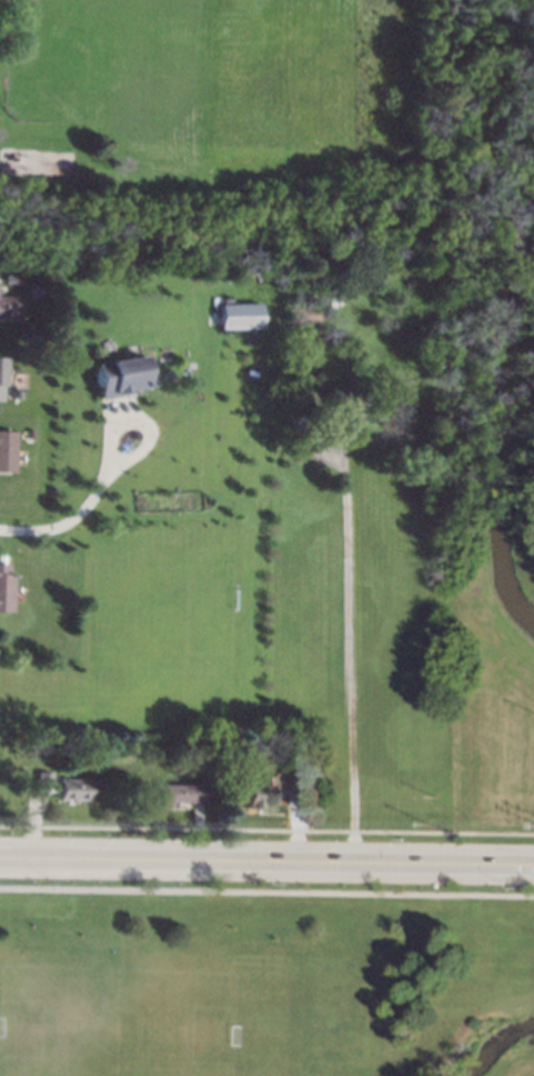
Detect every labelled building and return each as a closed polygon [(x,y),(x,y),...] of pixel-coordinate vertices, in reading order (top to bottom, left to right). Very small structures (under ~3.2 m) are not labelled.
[(16,283),(4,283),(4,272),(16,272),(16,283)] [(18,319),(0,319),(0,295),(19,295),(18,319)] [(259,327),(219,327),(219,303),(259,302),(259,327)] [(145,391),(100,399),(93,362),(139,355),(145,391)] [(357,404),(331,406),(330,397),(325,397),(324,386),(356,382),(357,404)] [(12,471),(0,471),(0,429),(13,429),(12,471)] [(10,610),(0,610),(0,563),(8,564),(8,574),(12,574),(10,610)] [(204,757),(190,757),(190,744),(203,744),(204,757)] [(51,781),(58,781),(58,777),(88,778),(88,799),(74,799),(74,801),(68,800),(68,799),(58,798),(59,790),(37,790),(38,770),(51,771),(51,781)] [(308,791),(286,791),(286,771),(308,771),(308,791)] [(211,800),(203,800),(203,801),(171,800),(171,805),(161,805),(162,783),(211,784),(211,800)] [(271,784),(271,803),(262,803),(261,807),(246,807),(248,783),(271,784)]
